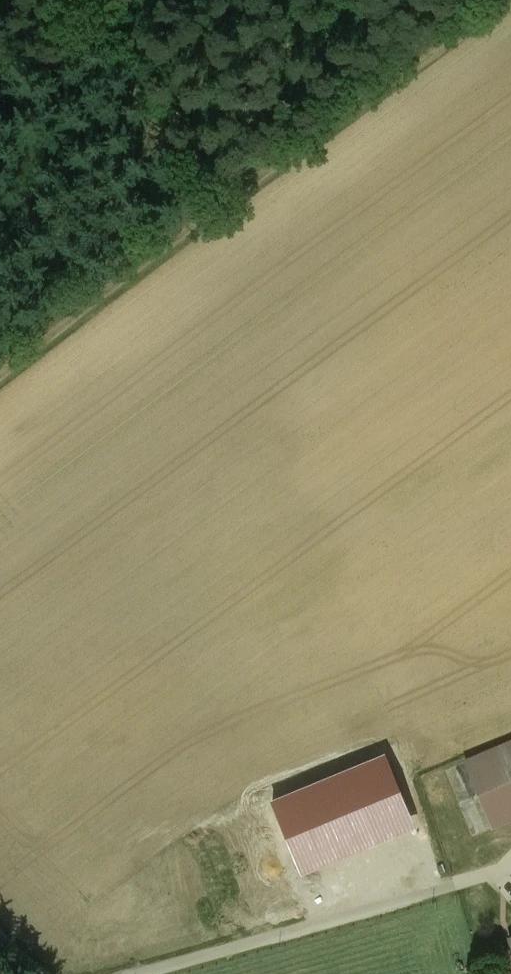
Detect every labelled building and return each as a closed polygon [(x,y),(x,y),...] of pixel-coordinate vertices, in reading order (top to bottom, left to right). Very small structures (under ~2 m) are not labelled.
[(467,762),(494,827),(510,820),(510,743),(467,762)]
